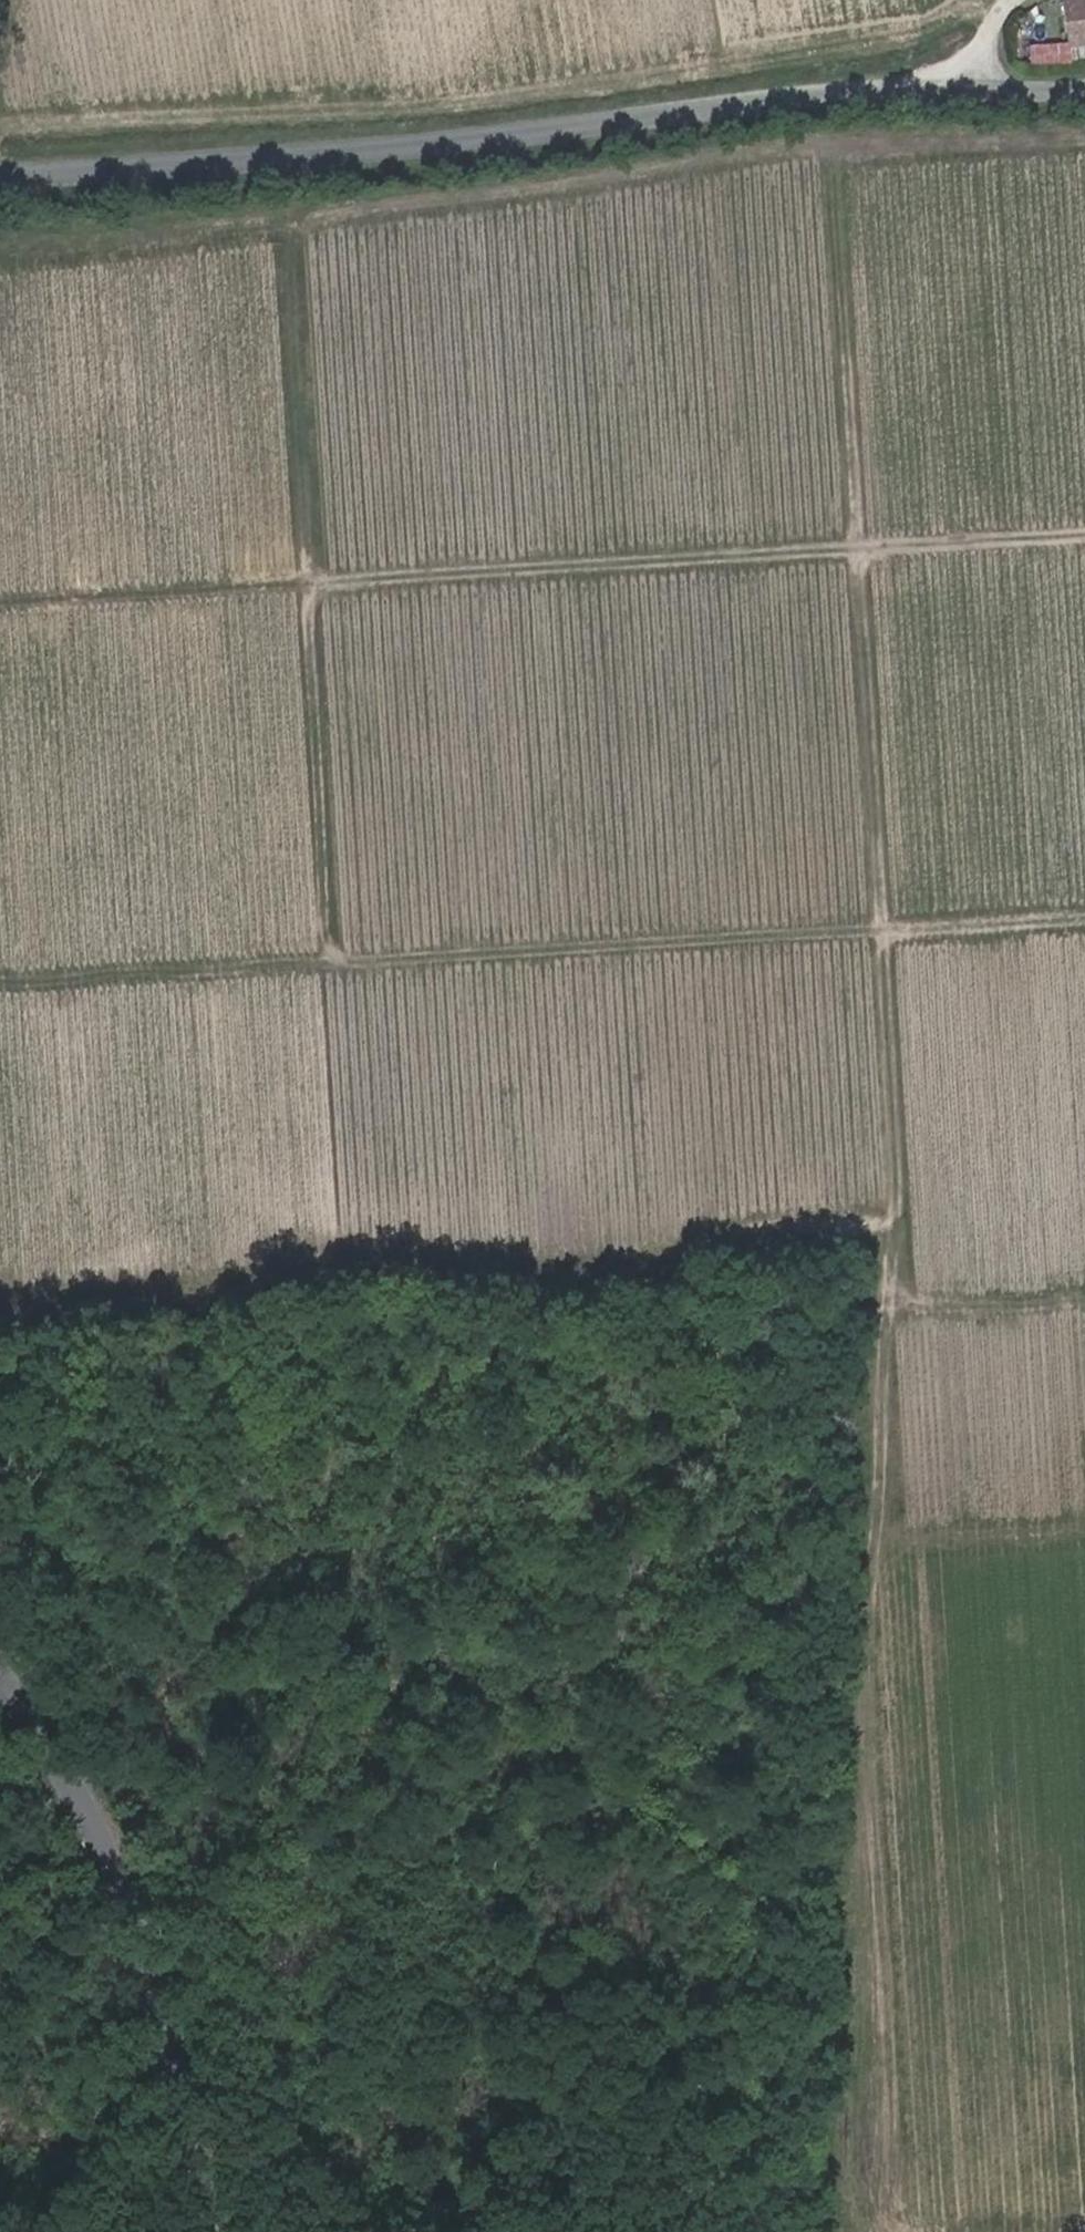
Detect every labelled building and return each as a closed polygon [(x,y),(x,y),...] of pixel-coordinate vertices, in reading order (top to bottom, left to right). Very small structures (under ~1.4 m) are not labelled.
[(1068,45),(1084,43),(1084,0),(1061,0),(1068,45)]
